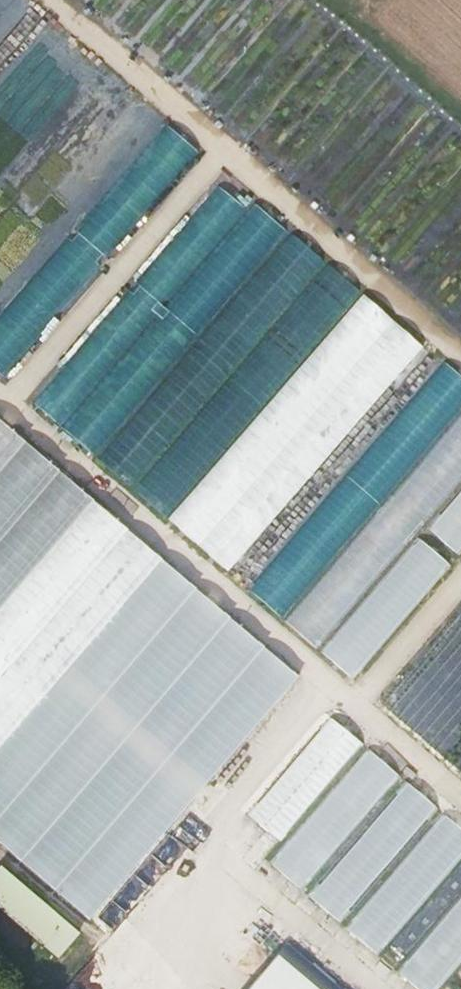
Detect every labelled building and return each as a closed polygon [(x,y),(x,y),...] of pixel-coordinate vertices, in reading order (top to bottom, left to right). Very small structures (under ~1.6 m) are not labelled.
[(198,147),(167,122),(0,323),(0,372),(6,377),(198,147)] [(236,569),(424,339),(295,235),(298,235),(259,204),(247,204),(220,182),(144,274),(157,284),(144,299),(163,300),(162,320),(157,327),(165,334),(155,346),(166,346),(166,360),(153,376),(143,367),(138,373),(116,373),(110,368),(111,349),(113,346),(114,307),(34,405),(236,569)] [(253,591),(285,617),(460,400),(460,371),(443,357),(253,591)] [(290,624),(357,678),(452,561),(416,532),(460,476),(460,411),(290,624)] [(164,560),(29,441),(0,473),(0,744),(164,560)] [(429,526),(460,553),(460,490),(429,526)] [(90,920),(301,683),(164,560),(0,744),(0,839),(90,920)] [(284,840),(364,740),(329,712),(250,813),(284,840)] [(304,888),(401,773),(369,746),(273,862),(304,888)] [(344,921),(440,805),(407,778),(311,894),(344,921)] [(460,856),(460,824),(442,809),(350,928),(384,955),(460,856)] [(1,865),(0,866),(0,907),(58,957),(80,932),(1,865)] [(460,965),(460,894),(403,973),(425,988),(443,988),(460,965)] [(250,988),(339,988),(288,945),(250,988)]
